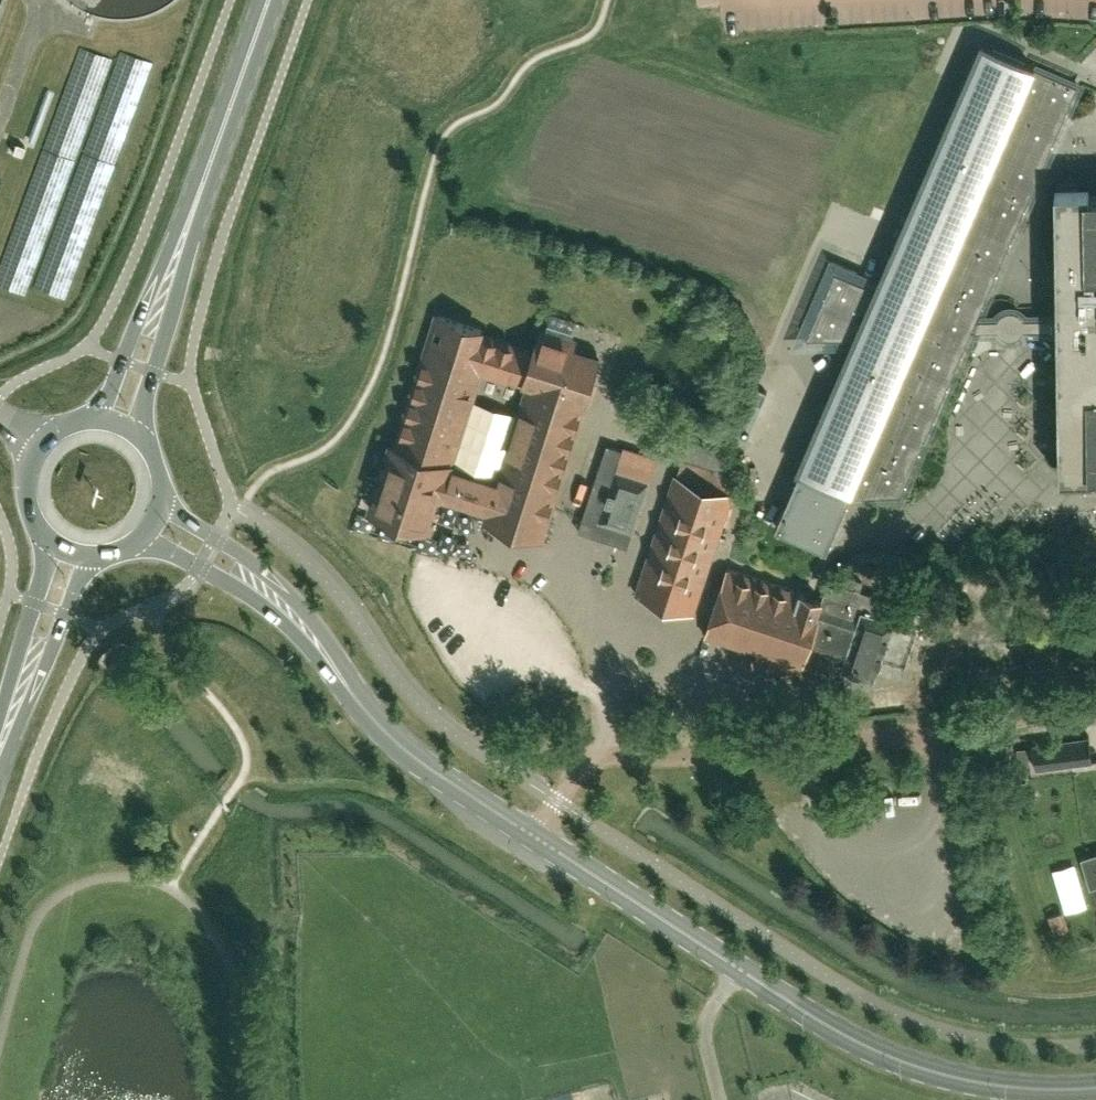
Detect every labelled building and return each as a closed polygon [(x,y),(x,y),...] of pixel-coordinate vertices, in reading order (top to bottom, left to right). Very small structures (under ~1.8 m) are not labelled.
[(776,526),(827,548),(850,496),(903,495),(973,331),(1058,330),(1060,475),(1095,475),(1095,187),(1056,188),(1058,318),(978,319),(1078,86),(1036,67),(984,45),(879,287),(833,267),(805,334),(860,333),(801,468),(776,526)] [(440,318),(398,448),(393,446),(372,511),(428,528),(437,501),(490,517),(488,522),(541,538),(598,360),(572,352),(574,343),(537,331),(531,349),(481,333),(481,331),(440,318)] [(648,482),(614,471),(598,522),(632,533),(648,482)] [(673,477),(635,595),(694,613),(732,495),(673,477)] [(823,599),(822,599),(727,569),(706,636),(760,653),(758,659),(800,673),(803,664),(823,599)] [(919,634),(915,628),(916,627),(892,619),(898,603),(897,603),(901,592),(891,589),(892,584),(871,577),(866,593),(827,580),(822,599),(823,599),(803,664),(841,676),(843,669),(875,679),(882,655),(904,662),(905,661),(911,658),(911,657),(908,651),(912,638),(918,635),(919,634)] [(516,641),(518,627),(500,623),(497,637),(516,641)] [(1033,743),(1036,768),(1092,761),(1089,736),(1033,743)] [(1082,856),(1091,888),(1095,886),(1095,852),(1082,856)]
